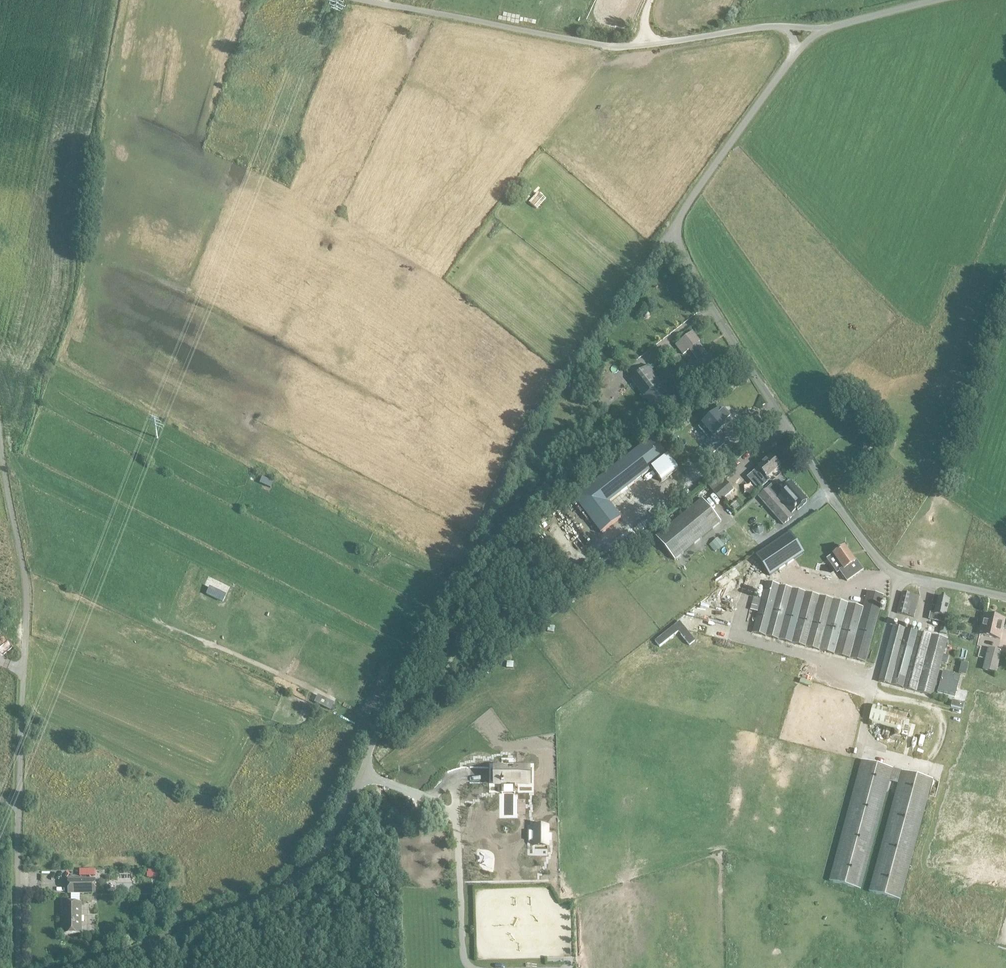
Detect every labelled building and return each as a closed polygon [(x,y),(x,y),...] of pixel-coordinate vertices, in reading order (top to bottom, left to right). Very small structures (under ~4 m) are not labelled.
[(693,333),(676,346),(683,355),(690,350),(699,361),(692,367),(696,372),(700,369),(707,379),(720,368),(708,354),(707,355),(698,343),(699,342),(693,333)] [(630,380),(655,413),(673,398),(648,366),(630,380)] [(390,382),(393,386),(401,378),(397,374),(390,382)] [(721,407),(703,424),(698,429),(709,440),(704,445),(712,455),(725,443),(717,435),(732,421),(721,407)] [(663,482),(678,470),(651,437),(574,498),(579,505),(601,533),(621,517),(610,503),(653,469),(663,482)] [(771,456),(759,467),(754,472),(765,485),(770,480),(768,478),(780,466),(771,456)] [(721,500),(734,489),(732,487),(720,473),(708,484),(721,500)] [(271,488),(273,482),(274,482),(272,481),(262,477),(260,483),(271,488)] [(781,493),(782,493),(777,498),(768,488),(758,497),(786,529),(796,520),(792,515),(806,503),(790,485),(781,493)] [(730,510),(741,502),(737,496),(726,503),(730,510)] [(656,537),(674,559),(712,530),(721,522),(702,499),(656,537)] [(268,508),(264,518),(270,520),(273,509),(268,508)] [(761,525),(757,524),(754,527),(753,530),(756,534),(759,534),(763,532),(763,528),(761,525)] [(767,577),(800,554),(786,534),(753,557),(767,577)] [(401,546),(404,541),(398,537),(395,542),(401,546)] [(856,560),(855,561),(844,547),(833,555),(843,568),(840,571),(847,581),(863,570),(856,560)] [(766,582),(761,599),(753,597),(750,610),(758,612),(752,633),(820,651),(863,662),(873,623),(880,596),(870,593),(866,608),(833,599),(805,592),(766,582)] [(902,592),(896,614),(914,618),(919,597),(902,592)] [(936,606),(934,613),(930,612),(928,620),(945,623),(950,600),(934,597),(932,606),(936,606)] [(980,633),(988,635),(1000,638),(1005,618),(985,613),(980,633)] [(679,622),(655,641),(660,647),(679,632),(689,646),(695,641),(679,622)] [(905,646),(908,636),(903,634),(900,645),(905,646)] [(1001,651),(989,649),(984,670),(996,673),(1001,651)] [(943,672),(938,694),(956,698),(961,676),(943,672)] [(804,679),(803,684),(826,690),(828,686),(804,679)] [(914,695),(915,679),(904,679),(903,694),(914,695)] [(964,704),(952,701),(951,706),(963,709),(964,704)] [(908,713),(873,704),(869,722),(904,731),(908,713)] [(877,744),(886,746),(888,736),(878,735),(877,744)] [(966,753),(966,763),(985,764),(986,754),(966,753)] [(495,767),(495,784),(502,784),(502,785),(507,785),(507,784),(522,784),(522,779),(528,779),(528,767),(514,767),(514,766),(512,766),(512,768),(508,768),(508,766),(503,766),(503,767),(495,767)] [(980,841),(983,830),(987,831),(994,804),(985,802),(975,840),(980,841)] [(944,862),(954,809),(946,808),(935,861),(944,862)] [(547,828),(535,828),(534,846),(547,846),(547,828)] [(974,846),(968,869),(977,872),(984,848),(974,846)] [(94,879),(68,879),(68,892),(70,892),(70,902),(63,902),(63,933),(80,933),(80,902),(79,902),(79,892),(95,892),(94,879)]
